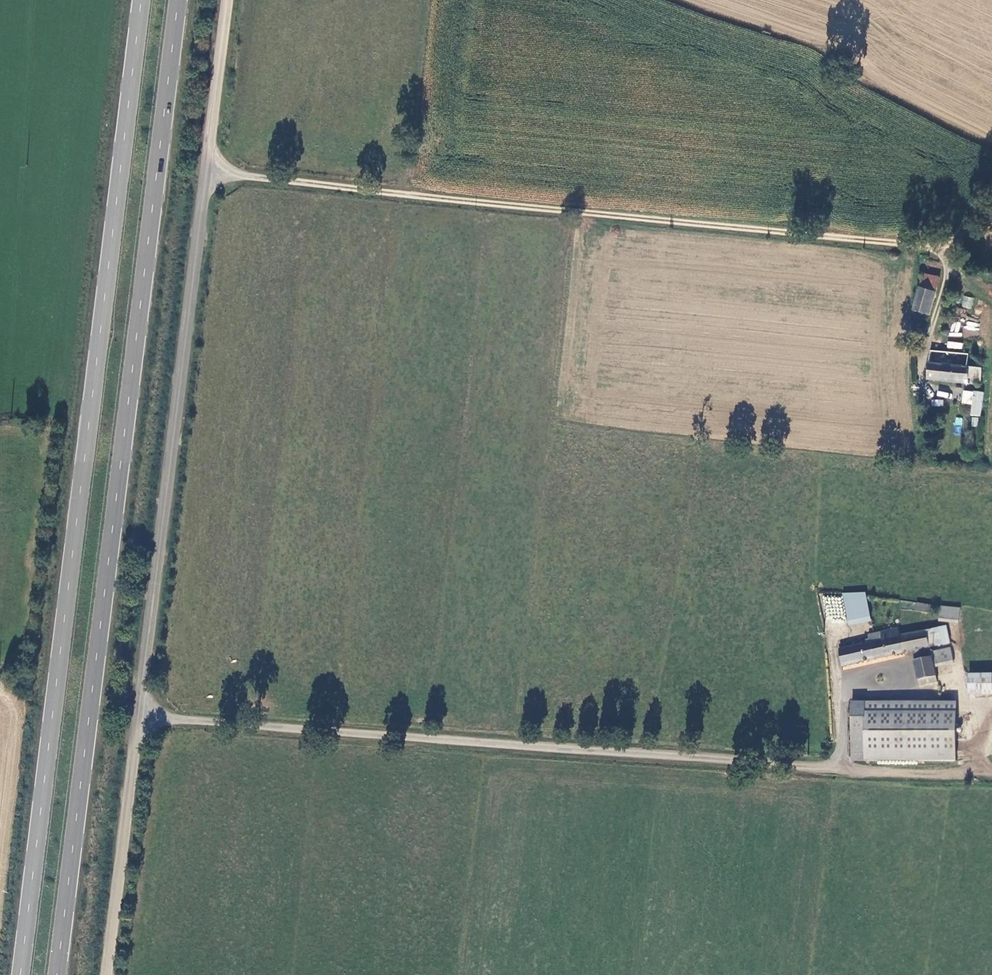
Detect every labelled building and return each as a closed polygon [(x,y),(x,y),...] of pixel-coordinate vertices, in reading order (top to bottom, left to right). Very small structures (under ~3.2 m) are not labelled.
[(930,293),(933,278),(918,275),(915,290),(930,293)] [(927,314),(930,293),(915,290),(912,311),(927,314)] [(971,309),(974,298),(963,296),(961,306),(971,309)] [(978,337),(980,322),(964,321),(963,336),(978,337)] [(947,340),(947,347),(962,349),(963,342),(947,340)] [(946,365),(947,352),(930,350),(928,363),(946,365)] [(967,368),(968,363),(969,355),(947,352),(946,365),(967,368)] [(967,368),(946,365),(928,363),(926,379),(979,387),(981,371),(976,371),(977,364),(968,363),(967,368)] [(971,404),(970,415),(981,416),(983,391),(962,390),(961,403),(971,404)] [(961,434),(962,418),(954,417),(953,434),(961,434)] [(844,618),(865,615),(861,596),(840,600),(844,618)] [(914,601),(913,608),(928,612),(930,605),(914,601)] [(932,620),(952,622),(953,607),(934,605),(932,620)] [(932,644),(929,630),(898,636),(897,629),(883,632),(885,639),(866,643),(841,648),(844,663),(911,649),(919,686),(935,683),(932,669),(929,657),(926,658),(923,646),(927,645),(932,644)] [(866,643),(885,639),(883,632),(871,635),(872,638),(865,640),(866,643)] [(932,669),(953,665),(951,653),(929,657),(932,669)] [(986,674),(962,674),(962,690),(986,690),(986,674)] [(950,759),(949,701),(859,702),(860,760),(950,759)] [(859,702),(846,702),(846,760),(860,760),(859,702)]
